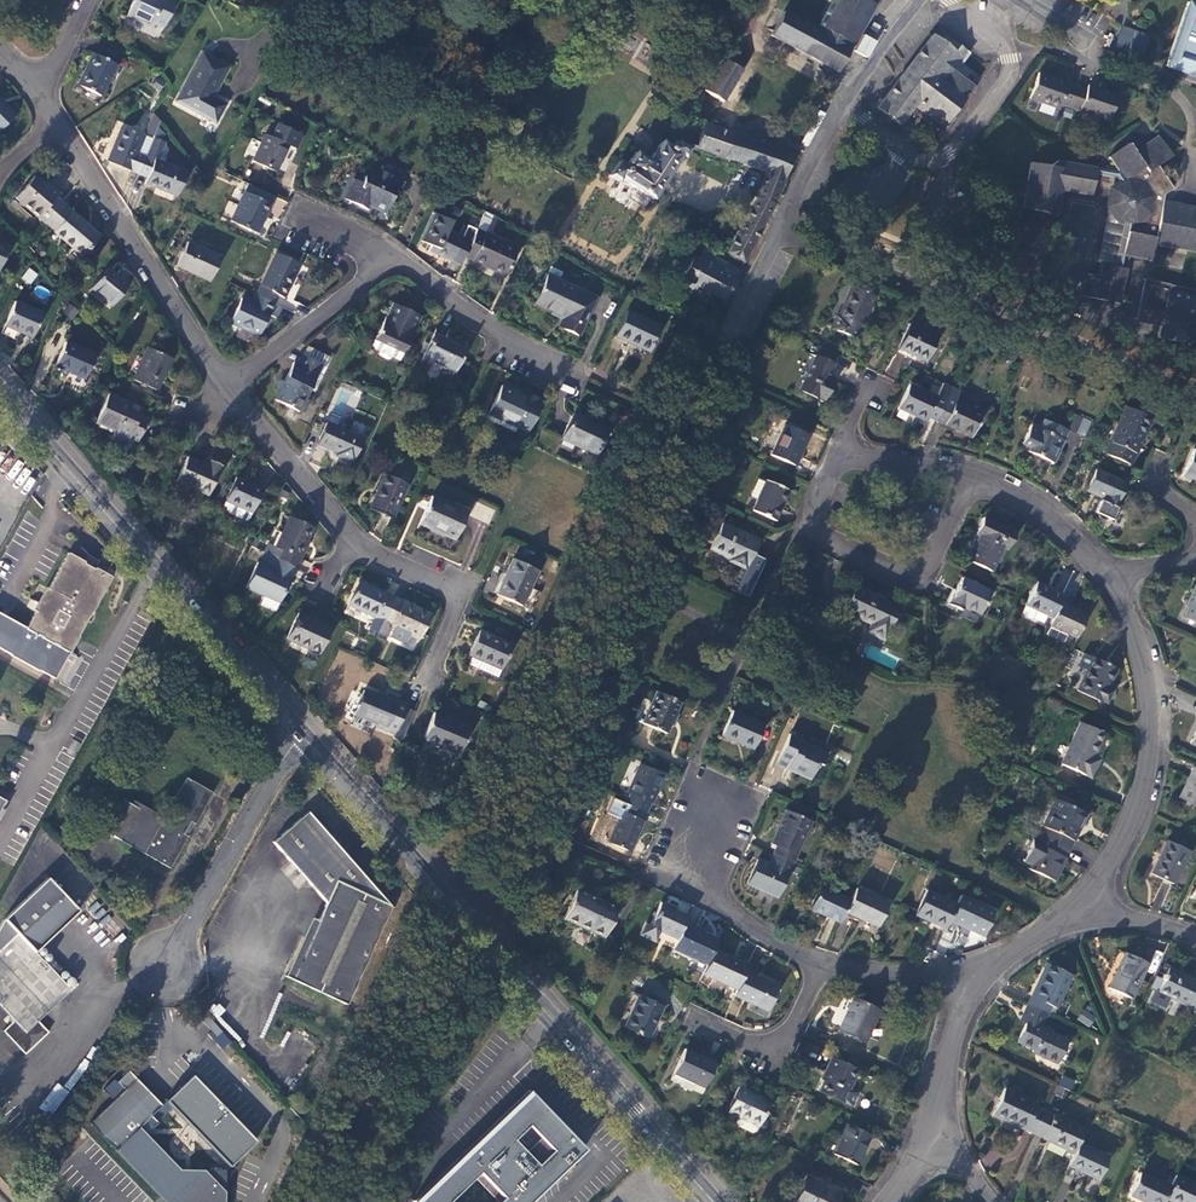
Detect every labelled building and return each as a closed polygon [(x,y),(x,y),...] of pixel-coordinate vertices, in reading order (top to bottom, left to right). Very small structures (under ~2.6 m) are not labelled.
[(126,16),(150,27),(152,23),(163,28),(175,3),(169,0),(133,0),(126,16)] [(816,29),(783,11),(770,35),(803,53),(806,49),(815,54),(847,54),(876,0),(832,0),(816,29)] [(1187,4),(1166,67),(1195,77),(1195,7),(1187,4)] [(1122,26),(1113,54),(1141,63),(1150,35),(1122,26)] [(869,57),(877,40),(864,34),(856,51),(869,57)] [(931,35),(876,108),(899,125),(910,110),(940,132),(965,99),(964,98),(973,86),(973,87),(979,78),(961,65),(969,53),(959,46),(954,52),(931,35)] [(803,53),(837,72),(847,54),(815,54),(806,49),(803,53)] [(93,53),(77,86),(100,96),(116,64),(93,53)] [(201,53),(176,101),(215,122),(225,105),(211,98),(228,67),(201,53)] [(722,58),(704,91),(723,102),(741,70),(722,58)] [(1087,86),(1086,89),(1077,86),(1037,73),(1028,98),(1059,108),(1060,104),(1069,107),(1109,121),(1117,96),(1087,86)] [(15,116),(0,100),(0,131),(15,116)] [(153,114),(145,132),(154,136),(159,122),(153,114)] [(275,172),(287,145),(295,149),(302,135),(277,124),(271,138),(264,135),(252,162),(275,172)] [(705,124),(695,149),(724,159),(765,173),(783,179),(793,156),(770,146),(761,143),(742,137),(705,124)] [(138,174),(146,156),(137,152),(142,139),(143,137),(121,128),(107,161),(138,174)] [(1022,208),(1050,214),(1054,190),(1062,191),(1092,196),(1095,175),(1116,178),(1120,184),(1111,190),(1108,206),(1118,221),(1123,222),(1129,223),(1123,256),(1151,261),(1154,245),(1195,253),(1195,209),(1183,206),(1183,209),(1163,205),(1163,202),(1162,202),(1164,195),(1173,188),(1157,165),(1171,156),(1158,137),(1135,152),(1129,143),(1109,157),(1118,170),(1116,171),(1097,168),(1057,161),(1050,166),(1030,162),(1022,208)] [(151,143),(142,139),(137,152),(146,156),(151,143)] [(653,199),(680,157),(683,158),(688,149),(675,141),(671,148),(666,144),(660,140),(647,161),(633,152),(624,166),(617,161),(607,175),(617,181),(619,178),(653,199)] [(146,156),(138,174),(146,177),(144,183),(177,197),(186,173),(146,156)] [(406,173),(385,164),(381,172),(402,181),(406,173)] [(385,213),(395,191),(400,193),(404,183),(402,181),(381,172),(379,171),(374,180),(365,176),(361,184),(352,180),(347,192),(352,195),(349,202),(363,208),(365,204),(370,206),(385,213)] [(765,173),(762,179),(750,208),(768,216),(774,204),(783,179),(765,173)] [(32,178),(14,198),(45,224),(62,203),(55,197),(58,195),(49,187),(46,190),(32,178)] [(256,233),(274,196),(248,184),(230,221),(256,233)] [(1050,214),(1058,215),(1062,191),(1054,190),(1050,214)] [(62,203),(45,224),(54,232),(53,232),(82,257),(100,236),(62,203)] [(750,208),(726,253),(736,258),(743,263),(768,216),(750,208)] [(485,211),(476,230),(484,233),(493,215),(485,211)] [(460,265),(464,257),(476,230),(467,226),(462,238),(446,231),(451,221),(434,213),(421,241),(430,246),(428,250),(460,265)] [(1123,256),(1129,223),(1123,222),(1120,236),(1102,233),(1096,263),(1101,264),(1120,268),(1123,256)] [(505,276),(517,249),(484,233),(476,230),(464,257),(505,276)] [(209,282),(221,257),(187,241),(175,266),(209,282)] [(0,244),(0,268),(9,247),(0,244)] [(723,301),(739,272),(713,258),(717,252),(704,244),(695,260),(686,255),(679,268),(684,271),(678,284),(694,292),(696,287),(723,301)] [(275,253),(255,295),(274,304),(278,296),(283,299),(299,264),(275,253)] [(1101,264),(1098,276),(1086,274),(1082,296),(1120,304),(1126,269),(1120,268),(1101,264)] [(28,267),(20,279),(30,285),(38,274),(28,267)] [(107,268),(90,289),(112,306),(129,285),(116,274),(116,275),(107,268)] [(546,276),(533,304),(564,319),(560,328),(577,336),(594,298),(546,276)] [(1143,280),(1144,281),(1136,319),(1134,319),(1133,319),(1160,324),(1157,338),(1182,343),(1182,342),(1189,343),(1188,346),(1189,346),(1190,339),(1195,341),(1195,291),(1168,286),(1168,285),(1143,280)] [(855,339),(873,296),(851,286),(837,318),(836,317),(831,328),(855,339)] [(241,298),(229,323),(258,336),(268,315),(275,318),(280,307),(274,304),(255,295),(251,303),(241,298)] [(42,314),(15,301),(4,326),(32,338),(42,314)] [(70,303),(62,311),(70,319),(79,311),(70,303)] [(392,304),(382,325),(381,324),(369,349),(378,353),(378,356),(386,359),(389,359),(390,357),(398,361),(419,317),(392,304)] [(626,311),(615,336),(648,352),(659,326),(626,311)] [(937,337),(908,324),(897,348),(926,362),(937,337)] [(433,334),(422,356),(455,371),(465,349),(433,334)] [(96,355),(65,341),(54,366),(84,379),(96,355)] [(156,390),(171,358),(147,348),(132,380),(156,390)] [(331,358),(310,348),(306,357),(321,365),(326,368),(331,358)] [(279,390),(274,400),(298,413),(317,375),(316,374),(321,365),(306,357),(302,355),(297,365),(293,363),(283,383),(280,382),(277,389),(279,390)] [(814,357),(800,389),(824,399),(832,381),(825,378),(831,364),(814,357)] [(837,378),(843,367),(835,363),(829,374),(837,378)] [(936,397),(908,384),(897,408),(924,421),(927,416),(935,420),(950,388),(942,384),(936,397)] [(500,386),(488,412),(517,425),(528,431),(542,401),(528,394),(527,398),(500,386)] [(958,392),(950,388),(935,420),(970,437),(981,414),(954,401),(958,392)] [(108,394),(95,422),(114,431),(111,438),(125,444),(129,437),(137,441),(147,419),(138,415),(127,410),(130,404),(108,394)] [(130,404),(127,410),(138,415),(141,409),(130,404)] [(1130,465),(1150,419),(1125,408),(1104,454),(1130,465)] [(485,419),(514,432),(517,425),(488,412),(485,419)] [(573,413),(561,438),(597,456),(609,431),(573,413)] [(1070,431),(1087,436),(1091,419),(1074,414),(1070,431)] [(1053,463),(1067,430),(1044,420),(1040,429),(1030,425),(1022,444),(1030,447),(1028,452),(1053,463)] [(326,422),(316,444),(338,454),(336,457),(352,464),(363,439),(326,422)] [(784,425),(770,455),(793,466),(808,435),(784,425)] [(1193,449),(1181,476),(1195,482),(1195,451),(1193,449)] [(186,458),(175,482),(207,497),(221,466),(209,460),(206,467),(186,458)] [(1125,483),(1096,470),(1086,491),(1101,498),(1100,500),(1114,507),(1125,483)] [(391,519),(407,485),(384,475),(368,509),(391,519)] [(235,477),(225,501),(241,508),(252,513),(262,489),(235,477)] [(757,478),(748,497),(757,501),(766,482),(757,478)] [(788,491),(766,480),(766,482),(757,501),(752,511),(774,521),(788,491)] [(431,496),(419,521),(433,527),(437,531),(440,530),(456,537),(467,512),(431,496)] [(222,508),(238,515),(241,508),(225,501),(222,508)] [(488,525),(495,510),(476,501),(469,516),(488,525)] [(289,517),(275,547),(267,543),(263,552),(295,567),(306,546),(304,545),(312,528),(289,517)] [(1015,533),(982,518),(974,534),(978,536),(966,560),(991,572),(1003,547),(1007,550),(1015,533)] [(759,541),(721,524),(709,549),(729,558),(728,561),(745,569),(746,566),(747,567),(759,541)] [(263,552),(246,588),(264,597),(261,604),(275,610),(295,567),(263,552)] [(110,577),(93,567),(93,569),(84,564),(84,562),(67,553),(26,629),(0,615),(0,648),(54,678),(110,577)] [(512,559),(496,595),(521,606),(537,571),(512,559)] [(990,592),(961,577),(947,608),(959,614),(963,606),(980,614),(990,592)] [(358,581),(347,604),(375,617),(367,633),(376,638),(378,633),(394,598),(358,581)] [(1035,582),(1025,605),(1052,618),(1059,603),(1062,595),(1035,582)] [(1187,602),(1189,603),(1184,615),(1195,621),(1195,583),(1187,602)] [(899,607),(854,586),(842,612),(870,625),(866,633),(884,641),(899,607)] [(431,615),(394,598),(378,633),(386,637),(391,627),(419,640),(431,615)] [(156,609),(151,603),(146,607),(152,613),(156,609)] [(1087,616),(1059,603),(1052,618),(1048,625),(1067,634),(1076,638),(1087,616)] [(965,607),(961,613),(975,622),(979,616),(965,607)] [(331,628),(298,613),(285,639),(319,654),(331,628)] [(539,624),(535,633),(545,638),(549,629),(539,624)] [(1044,634),(1063,643),(1067,634),(1048,625),(1044,634)] [(478,631),(468,655),(471,656),(500,669),(501,669),(512,645),(478,631)] [(467,665),(496,678),(500,669),(471,656),(467,665)] [(1092,658),(1076,691),(1100,702),(1101,701),(1106,704),(1112,691),(1106,689),(1116,669),(1092,658)] [(363,691),(353,714),(377,725),(376,727),(394,735),(393,739),(401,742),(414,712),(406,709),(407,705),(388,697),(387,701),(363,691)] [(656,692),(642,724),(665,734),(679,702),(656,692)] [(721,735),(753,749),(763,725),(731,711),(721,735)] [(433,713),(422,739),(458,755),(470,728),(433,713)] [(1079,723),(1061,765),(1091,778),(1099,760),(1093,757),(1103,734),(1079,723)] [(777,760),(811,776),(817,763),(821,765),(827,754),(805,744),(806,741),(789,734),(777,760)] [(664,775),(639,764),(626,793),(629,794),(625,804),(646,813),(650,803),(651,804),(664,775)] [(1178,798),(1195,806),(1195,770),(1192,768),(1178,798)] [(193,826),(211,792),(185,778),(168,810),(172,812),(167,820),(133,801),(131,804),(121,799),(103,831),(169,868),(187,836),(185,835),(190,825),(193,826)] [(1069,849),(1085,814),(1055,799),(1049,811),(1053,812),(1041,837),(1069,849)] [(621,812),(607,842),(630,852),(644,822),(642,821),(646,813),(625,804),(622,812),(621,812)] [(792,864),(811,822),(784,810),(770,844),(776,846),(772,855),(792,864)] [(391,907),(389,906),(307,812),(272,842),(325,903),(290,979),(346,1005),(391,907)] [(1054,882),(1069,849),(1041,837),(1038,843),(1033,841),(1023,862),(1028,865),(1026,869),(1054,882)] [(1166,841),(1151,874),(1173,884),(1189,851),(1166,841)] [(746,884),(777,898),(792,864),(772,855),(768,864),(757,859),(746,884)] [(48,1033),(37,1021),(70,990),(34,953),(78,911),(48,878),(3,920),(0,926),(0,1008),(12,1021),(2,1031),(24,1055),(48,1033)] [(808,908),(839,923),(844,912),(850,901),(818,886),(808,908)] [(617,909),(575,889),(562,918),(604,937),(617,909)] [(888,904),(855,889),(850,901),(844,912),(877,927),(888,904)] [(956,905),(926,891),(915,915),(945,929),(949,921),(956,905)] [(994,912),(961,896),(956,905),(949,921),(982,936),(994,912)] [(671,907),(660,902),(648,926),(644,925),(639,935),(653,941),(658,931),(677,939),(684,925),(687,917),(671,909),(671,907)] [(677,939),(673,949),(707,964),(714,950),(718,941),(684,925),(677,939)] [(707,964),(702,974),(737,990),(744,973),(748,966),(714,950),(707,964)] [(1124,953),(1107,988),(1130,999),(1147,964),(1124,953)] [(1046,963),(1027,1005),(1047,1014),(1050,1006),(1056,1009),(1071,975),(1046,963)] [(1157,990),(1155,989),(1149,1002),(1163,1008),(1169,997),(1187,1006),(1186,1008),(1194,1012),(1195,1008),(1195,981),(1167,968),(1157,990)] [(737,990),(734,995),(750,1003),(767,1011),(778,987),(766,981),(765,983),(744,973),(737,990)] [(638,995),(623,1028),(647,1039),(662,1006),(638,995)] [(863,1043),(879,1009),(853,997),(837,1031),(863,1043)] [(747,1009),(764,1017),(767,1011),(750,1003),(747,1009)] [(1027,1005),(1020,1021),(1025,1023),(1016,1042),(1032,1049),(1031,1052),(1057,1064),(1068,1041),(1041,1028),(1047,1014),(1027,1005)] [(1077,1018),(1089,1027),(1095,1018),(1083,1010),(1077,1018)] [(695,1083),(704,1087),(715,1064),(684,1049),(673,1073),(669,1080),(678,1084),(679,1087),(688,1091),(692,1090),(695,1083)] [(858,1070),(831,1057),(823,1074),(826,1076),(818,1092),(842,1103),(849,1088),(858,1070)] [(127,1071),(116,1082),(114,1079),(102,1090),(112,1101),(88,1123),(165,1201),(224,1201),(224,1171),(179,1170),(142,1131),(148,1126),(150,1129),(157,1123),(150,1116),(161,1106),(127,1071)] [(1060,1075),(1055,1095),(1068,1098),(1072,1078),(1060,1075)] [(254,1142),(192,1076),(165,1101),(227,1167),(254,1142)] [(692,1090),(700,1094),(704,1087),(695,1083),(692,1090)] [(770,1102),(738,1087),(726,1112),(737,1117),(759,1127),(770,1102)] [(856,1091),(849,1088),(842,1103),(849,1106),(856,1091)] [(1003,1088),(991,1114),(1032,1133),(1043,1109),(1035,1106),(1037,1103),(1003,1088)] [(505,1201),(532,1201),(584,1152),(531,1096),(466,1159),(462,1155),(413,1201),(449,1201),(479,1174),(504,1201),(505,1201)] [(1043,1109),(1032,1133),(1074,1152),(1077,1144),(1084,1128),(1043,1109)] [(756,1132),(759,1127),(737,1117),(734,1122),(736,1126),(751,1133),(756,1132)] [(845,1124),(832,1154),(857,1166),(871,1136),(845,1124)] [(1074,1152),(1067,1166),(1063,1175),(1076,1180),(1083,1176),(1084,1173),(1098,1180),(1108,1158),(1077,1144),(1074,1152)] [(1129,1195),(1144,1201),(1162,1201),(1164,1199),(1169,1186),(1139,1173),(1129,1195)] [(1174,1174),(1169,1186),(1164,1199),(1171,1201),(1195,1201),(1195,1185),(1174,1174)] [(805,1176),(793,1201),(837,1201),(841,1193),(805,1176)]
